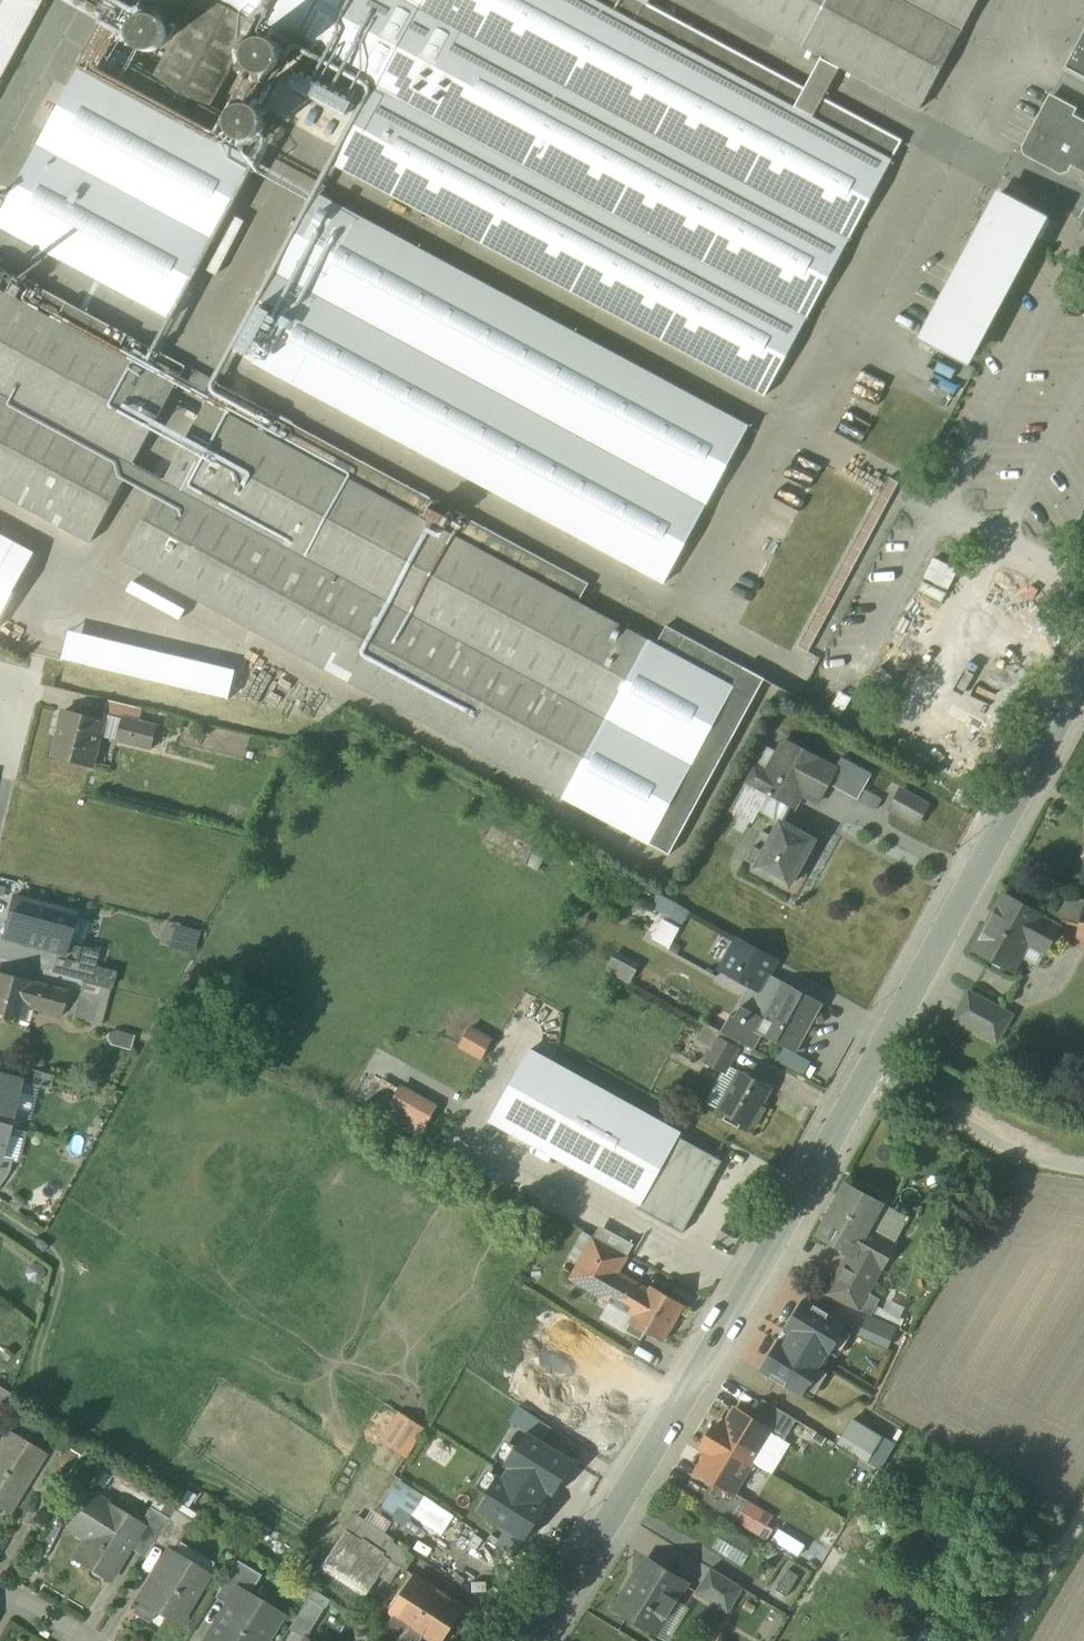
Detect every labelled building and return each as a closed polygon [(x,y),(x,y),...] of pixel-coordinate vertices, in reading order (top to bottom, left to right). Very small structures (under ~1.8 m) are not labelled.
[(40,0),(0,0),(0,74),(40,0)] [(377,86),(335,167),(765,398),(902,141),(640,0),(215,0),(377,86)] [(920,110),(979,0),(715,0),(920,110)] [(100,50),(105,54),(111,56),(117,55),(123,53),(128,48),(131,43),(132,37),(131,31),(128,26),(124,21),(118,19),(112,18),(106,19),(101,23),(97,27),(95,33),(94,39),(96,45),(100,50)] [(1067,68),(1083,77),(1083,36),(1067,68)] [(223,77),(230,77),(237,76),(242,72),(247,66),(249,60),(249,53),(246,47),(242,42),(237,38),(230,37),(224,37),(218,39),(213,44),(209,49),(208,56),(209,63),(212,69),(217,74),(223,77)] [(79,75),(0,220),(0,227),(169,318),(250,167),(79,75)] [(1050,90),(1024,140),(1030,152),(1065,172),(1077,162),(1083,165),(1083,120),(1074,114),(1079,101),(1050,90)] [(194,128),(198,133),(203,137),(208,139),(214,139),(220,137),(225,133),(228,128),(229,122),(229,116),(226,110),(222,106),(216,103),(210,102),(204,104),(199,107),(195,111),(193,117),(193,123),(194,128)] [(1042,216),(1000,194),(922,339),(964,362),(1042,216)] [(748,428),(315,195),(231,351),(664,585),(748,428)] [(0,287),(0,494),(91,543),(125,479),(133,464),(186,367),(0,287)] [(582,583),(217,383),(165,481),(156,496),(122,560),(669,855),(765,678),(667,625),(657,645),(573,604),(582,583)] [(133,464),(125,479),(156,496),(165,481),(133,464)] [(106,724),(58,713),(47,764),(95,774),(106,724)] [(158,727),(119,719),(114,745),(155,753),(158,727)] [(773,784),(768,795),(800,813),(806,802),(820,808),(842,767),(782,737),(759,777),(773,784)] [(899,786),(884,810),(915,828),(930,804),(899,786)] [(821,842),(773,819),(741,875),(789,901),(821,842)] [(1067,925),(1003,890),(967,953),(1010,977),(1025,950),(1046,962),(1067,925)] [(1080,906),(1069,941),(1083,944),(1083,907),(1080,906)] [(733,937),(711,971),(761,1000),(781,965),(733,937)] [(112,980),(76,971),(70,998),(78,1001),(72,1023),(100,1031),(112,980)] [(0,976),(0,1022),(13,1025),(17,1013),(58,1025),(64,1003),(22,991),(25,983),(0,976)] [(1021,1006),(970,981),(947,1023),(1001,1049),(1021,1006)] [(824,1009),(779,983),(750,1038),(796,1060),(824,1009)] [(455,1047),(480,1058),(489,1035),(464,1024),(455,1047)] [(529,1044),(487,1118),(638,1202),(636,1209),(681,1234),(721,1159),(678,1135),(681,1129),(529,1044)] [(779,1092),(736,1067),(710,1115),(753,1142),(779,1092)] [(383,1112),(423,1129),(435,1101),(395,1084),(383,1112)] [(5,1120),(13,1088),(0,1085),(0,1119),(5,1120)] [(881,1208),(840,1187),(812,1240),(844,1257),(826,1293),(861,1311),(890,1256),(863,1242),(881,1208)] [(658,1346),(680,1311),(618,1273),(626,1259),(594,1240),(569,1280),(632,1319),(627,1327),(658,1346)] [(801,1293),(790,1314),(763,1358),(791,1376),(807,1385),(844,1319),(801,1293)] [(895,1328),(862,1313),(854,1332),(888,1346),(895,1328)] [(9,1393),(0,1387),(0,1409),(9,1393)] [(782,1441),(793,1425),(762,1405),(752,1421),(769,1433),(782,1441)] [(713,1438),(751,1463),(769,1433),(752,1421),(730,1409),(713,1438)] [(405,1459),(425,1429),(396,1410),(377,1440),(405,1459)] [(881,1433),(852,1415),(836,1441),(867,1459),(881,1433)] [(560,1450),(517,1430),(484,1488),(529,1510),(560,1450)] [(9,1432),(0,1447),(0,1499),(12,1506),(44,1453),(9,1432)] [(732,1495),(751,1463),(713,1438),(693,1472),(710,1482),(732,1495)] [(408,1514),(442,1535),(454,1515),(397,1479),(379,1507),(403,1522),(408,1514)] [(733,1521),(744,1502),(732,1495),(710,1482),(698,1501),(733,1521)] [(107,1505),(86,1493),(66,1527),(86,1539),(74,1559),(107,1579),(127,1546),(141,1524),(139,1523),(108,1504),(107,1505)] [(139,1523),(141,1524),(127,1546),(145,1557),(154,1542),(168,1519),(149,1507),(139,1523)] [(154,1542),(167,1551),(172,1554),(192,1520),(174,1509),(168,1519),(154,1542)] [(353,1514),(319,1568),(364,1596),(386,1561),(402,1571),(415,1552),(353,1514)] [(172,1554),(167,1551),(138,1600),(139,1600),(132,1613),(149,1624),(157,1612),(177,1624),(207,1575),(172,1554)] [(685,1585),(640,1557),(609,1607),(655,1635),(685,1585)] [(226,1604),(236,1588),(247,1595),(260,1574),(237,1561),(214,1597),(226,1604)] [(786,1567),(773,1589),(787,1596),(799,1574),(786,1567)] [(471,1605),(414,1572),(394,1602),(450,1637),(471,1605)] [(741,1590),(710,1572),(696,1596),(726,1614),(741,1590)] [(236,1588),(226,1604),(204,1640),(206,1640),(265,1640),(281,1615),(247,1595),(236,1588)] [(288,1630),(304,1639),(305,1640),(325,1607),(308,1597),(288,1630)] [(394,1602),(375,1633),(387,1640),(448,1640),(450,1637),(394,1602)]
